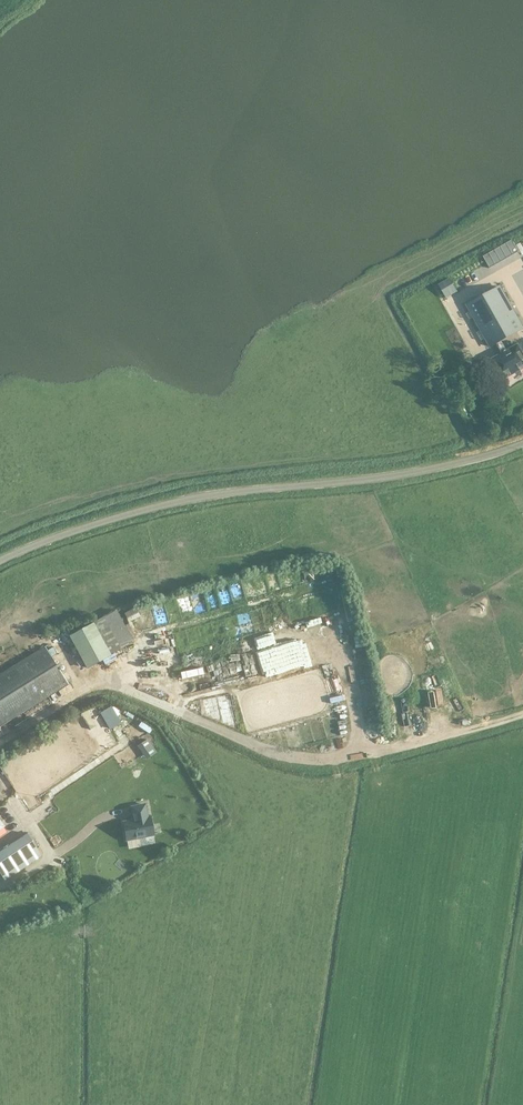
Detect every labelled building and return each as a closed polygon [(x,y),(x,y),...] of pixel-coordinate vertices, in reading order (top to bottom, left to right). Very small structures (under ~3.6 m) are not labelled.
[(482,257),(489,268),(518,251),(511,240),(482,257)] [(438,284),(446,297),(457,291),(450,277),(438,284)] [(522,327),(522,326),(500,287),(468,305),(491,346),(522,327)] [(522,368),(522,354),(518,345),(493,359),(503,379),(522,368)] [(132,640),(115,609),(67,635),(86,668),(132,640)] [(263,675),(319,662),(316,650),(304,653),(301,641),(307,639),(304,624),(254,637),(263,675)] [(68,683),(45,646),(0,674),(0,726),(68,683)] [(114,705),(101,710),(109,728),(121,723),(114,705)] [(138,744),(146,758),(157,751),(149,737),(138,744)] [(134,820),(123,822),(127,840),(153,835),(149,817),(147,818),(145,804),(132,807),(134,820)] [(27,834),(0,852),(0,873),(5,881),(42,856),(27,834)]
